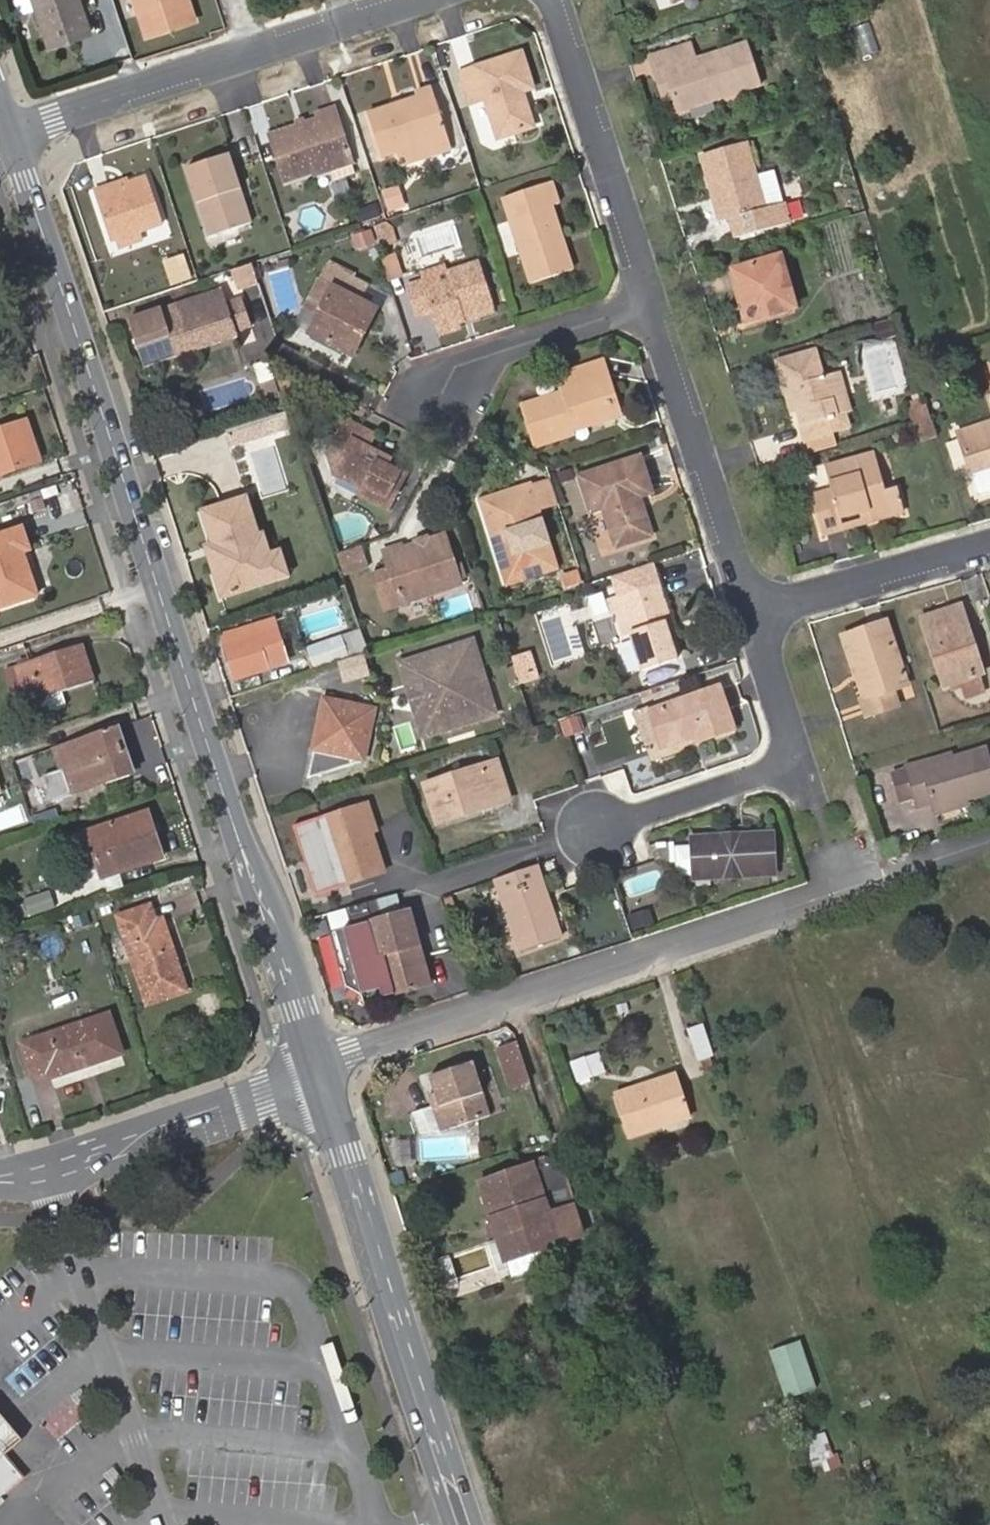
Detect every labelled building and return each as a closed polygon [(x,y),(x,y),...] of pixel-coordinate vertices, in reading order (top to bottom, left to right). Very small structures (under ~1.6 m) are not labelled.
[(50,46),(93,32),(82,0),(33,0),(50,46)] [(149,35),(196,19),(190,0),(138,0),(149,35)] [(883,50),(872,23),(856,29),(866,55),(883,50)] [(691,41),(649,54),(654,72),(662,70),(675,112),(760,85),(747,43),(696,59),(691,41)] [(515,47),(455,66),(465,97),(479,93),(492,133),(528,122),(516,86),(527,83),(515,47)] [(393,102),(391,95),(365,104),(381,152),(394,148),(443,132),(428,82),(413,87),(414,88),(416,95),(393,102)] [(414,88),(391,95),(393,102),(416,95),(414,88)] [(331,106),(313,112),(314,118),(267,132),(280,175),(293,171),(345,155),(331,106)] [(443,132),(394,148),(397,159),(447,144),(443,132)] [(765,208),(755,175),(745,140),(701,153),(720,220),(730,217),(736,237),(788,221),(783,202),(765,208)] [(235,183),(240,181),(229,149),(186,162),(209,230),(251,217),(242,189),(237,191),(235,183)] [(345,155),(293,171),(298,188),(351,171),(345,155)] [(773,170),(755,175),(765,208),(783,202),(773,170)] [(94,186),(110,235),(163,218),(148,173),(113,185),(111,181),(94,186)] [(500,195),(510,224),(551,211),(548,199),(555,197),(548,178),(500,195)] [(406,206),(400,185),(384,190),(389,211),(406,206)] [(380,217),(376,204),(356,211),(359,223),(380,217)] [(551,211),(510,224),(530,279),(569,265),(551,211)] [(396,239),(391,225),(383,220),(375,223),(381,244),(396,239)] [(399,259),(396,249),(380,254),(383,264),(399,259)] [(194,275),(188,254),(169,261),(175,281),(194,275)] [(785,254),(732,269),(747,321),(799,306),(785,254)] [(463,308),(492,299),(478,257),(449,266),(451,273),(424,281),(422,275),(404,281),(415,312),(432,307),(438,323),(465,314),(463,308)] [(365,280),(326,259),(318,275),(331,282),(316,310),(307,327),(342,345),(358,317),(366,321),(374,306),(357,296),(365,280)] [(403,272),(399,259),(383,264),(388,277),(403,272)] [(446,259),(419,267),(422,275),(424,281),(451,273),(449,266),(446,259)] [(231,266),(237,286),(257,279),(251,260),(231,266)] [(318,275),(302,303),(316,310),(331,282),(318,275)] [(170,331),(244,307),(240,295),(227,300),(222,285),(161,305),(129,315),(137,341),(170,331)] [(494,305),(492,299),(463,308),(465,314),(494,305)] [(250,323),(244,307),(170,331),(137,341),(144,361),(176,351),(177,353),(238,334),(236,328),(250,323)] [(415,318),(416,336),(433,334),(431,316),(415,318)] [(350,350),(366,321),(358,317),(342,345),(350,350)] [(835,402),(841,400),(845,399),(839,377),(829,379),(820,353),(776,366),(783,391),(791,389),(795,403),(793,404),(802,438),(828,430),(827,423),(840,419),(835,402)] [(598,374),(606,371),(601,356),(561,369),(565,383),(555,386),(557,391),(521,403),(533,438),(571,426),(569,420),(609,407),(598,374)] [(619,410),(606,371),(598,374),(609,407),(569,420),(571,426),(610,413),(619,410)] [(260,387),(268,412),(280,408),(272,383),(260,387)] [(791,389),(783,391),(788,406),(793,404),(795,403),(791,389)] [(846,417),(841,400),(835,402),(840,419),(846,417)] [(931,419),(926,402),(910,407),(915,423),(931,419)] [(378,457),(381,451),(367,443),(374,431),(345,415),(337,429),(352,438),(346,448),(335,469),(362,484),(360,491),(386,504),(403,472),(387,462),(378,457)] [(937,436),(931,419),(915,423),(920,441),(937,436)] [(958,430),(971,470),(989,465),(989,420),(958,430)] [(0,431),(0,476),(39,462),(25,423),(0,431)] [(335,469),(352,438),(337,429),(328,447),(333,468),(335,469)] [(833,447),(828,430),(802,438),(807,455),(833,447)] [(885,448),(873,451),(883,489),(896,485),(885,448)] [(389,456),(381,451),(378,457),(387,462),(389,456)] [(883,489),(873,451),(824,466),(830,487),(811,492),(823,534),(842,529),(839,518),(870,509),(873,520),(903,511),(896,485),(883,489)] [(582,471),(591,502),(649,485),(639,453),(582,471)] [(971,470),(970,470),(975,489),(989,485),(989,465),(971,470)] [(555,501),(548,477),(527,483),(535,507),(555,501)] [(506,529),(539,519),(535,507),(527,483),(479,497),(490,534),(506,529)] [(649,485),(591,502),(592,506),(604,503),(617,542),(651,532),(639,492),(650,488),(649,485)] [(250,500),(204,514),(224,578),(217,580),(224,601),(293,580),(284,554),(273,557),(267,537),(261,539),(250,500)] [(839,518),(842,529),(873,520),(870,509),(839,518)] [(553,565),(539,519),(506,529),(520,575),(553,565)] [(21,528),(0,535),(0,606),(35,594),(22,554),(28,551),(21,528)] [(520,575),(506,529),(490,534),(505,580),(520,575)] [(450,583),(434,533),(418,538),(420,544),(395,551),(393,546),(376,551),(392,600),(450,583)] [(418,538),(393,546),(395,551),(420,544),(418,538)] [(362,564),(356,545),(330,553),(337,572),(362,564)] [(660,581),(653,562),(618,573),(624,592),(660,581)] [(392,600),(380,564),(365,569),(376,605),(392,600)] [(619,594),(631,631),(643,669),(678,657),(672,637),(666,620),(672,619),(660,581),(624,592),(619,594)] [(631,631),(619,594),(608,598),(620,635),(631,631)] [(963,641),(970,638),(960,606),(923,617),(943,684),(981,673),(975,654),(968,656),(963,641)] [(288,661),(275,618),(267,621),(269,628),(257,633),(267,667),(288,661)] [(666,620),(672,637),(677,635),(672,619),(666,620)] [(887,620),(846,633),(857,667),(860,666),(868,693),(864,695),(869,709),(896,701),(891,686),(907,681),(887,620)] [(267,621),(223,636),(235,676),(267,667),(257,633),(269,628),(267,621)] [(314,669),(361,654),(355,637),(309,652),(314,669)] [(975,654),(970,638),(963,641),(968,656),(975,654)] [(473,640),(412,659),(419,681),(426,679),(435,707),(423,711),(430,733),(490,715),(480,682),(486,680),(473,640)] [(92,681),(80,647),(5,671),(11,691),(36,684),(40,696),(92,681)] [(531,658),(529,651),(514,655),(517,663),(531,658)] [(537,675),(531,658),(517,663),(522,680),(537,675)] [(368,675),(363,659),(342,666),(347,682),(368,675)] [(423,735),(430,733),(423,711),(435,707),(426,679),(419,681),(412,659),(400,663),(409,691),(403,692),(409,710),(415,709),(423,735)] [(834,679),(839,712),(856,710),(850,676),(834,679)] [(728,684),(658,707),(669,742),(704,731),(706,739),(741,726),(728,684)] [(354,758),(364,761),(375,709),(323,698),(305,778),(352,766),(354,758)] [(576,714),(557,719),(562,736),(580,731),(576,714)] [(132,772),(116,728),(54,751),(60,769),(43,776),(50,801),(132,772)] [(898,771),(906,796),(920,791),(924,806),(938,801),(941,809),(989,795),(989,748),(931,765),(930,760),(913,765),(914,767),(898,771)] [(473,799),(475,806),(510,795),(497,757),(424,780),(436,819),(455,813),(452,806),(473,799)] [(336,852),(331,854),(339,881),(385,866),(362,798),(318,814),(326,841),(331,840),(336,852)] [(455,813),(475,806),(473,799),(452,806),(455,813)] [(160,858),(144,812),(71,836),(81,869),(96,864),(101,877),(160,858)] [(776,830),(698,836),(699,843),(700,872),(701,875),(778,869),(776,830)] [(326,841),(331,854),(336,852),(331,840),(326,841)] [(700,872),(699,843),(681,845),(682,873),(700,872)] [(534,864),(496,876),(520,947),(556,935),(534,864)] [(56,916),(45,885),(8,897),(11,905),(0,910),(0,914),(6,932),(56,916)] [(361,999),(393,990),(382,949),(377,951),(368,918),(369,917),(364,897),(343,903),(348,922),(328,927),(343,982),(359,991),(361,999)] [(369,917),(368,918),(377,951),(382,949),(393,990),(427,980),(407,907),(369,917)] [(650,921),(645,907),(626,913),(631,927),(650,921)] [(185,991),(161,921),(155,923),(149,908),(118,918),(147,1004),(185,991)] [(121,1053),(108,1015),(22,1045),(33,1076),(48,1072),(50,1078),(121,1053)] [(703,1020),(691,1024),(702,1055),(714,1050),(703,1020)] [(510,1089),(529,1083),(517,1047),(498,1054),(510,1089)] [(473,1062),(428,1077),(433,1094),(428,1096),(433,1109),(440,1131),(489,1114),(473,1062)] [(677,1074),(615,1095),(629,1137),(691,1118),(677,1074)] [(440,1131),(433,1109),(414,1116),(419,1132),(440,1131)] [(544,1162),(481,1183),(507,1263),(585,1238),(562,1169),(544,1162)] [(816,1387),(801,1340),(772,1351),(787,1397),(816,1387)] [(833,1455),(826,1432),(804,1440),(812,1462),(833,1455)] [(0,1450),(0,1496),(8,1489),(23,1477),(0,1450)]
